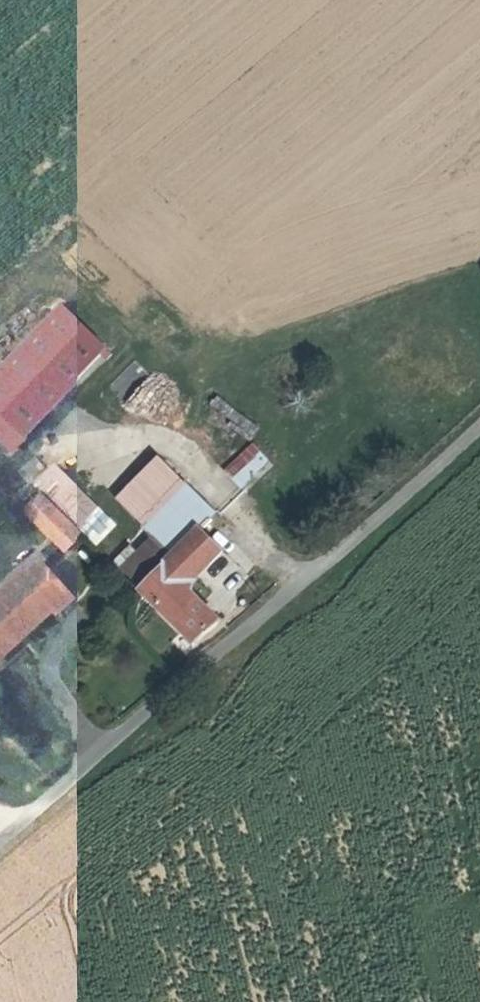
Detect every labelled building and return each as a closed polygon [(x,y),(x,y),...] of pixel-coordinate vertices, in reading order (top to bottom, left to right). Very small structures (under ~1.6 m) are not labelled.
[(4,447),(10,453),(25,437),(47,414),(110,349),(61,301),(0,365),(0,443),(4,447)] [(184,425),(221,462),(255,429),(219,392),(184,425)] [(266,458),(248,438),(217,467),(237,487),(266,458)] [(97,546),(119,525),(60,469),(54,462),(32,483),(40,491),(40,492),(83,533),(97,546)] [(157,502),(178,480),(169,471),(147,492),(157,502)] [(197,651),(228,625),(195,588),(230,550),(202,525),(220,511),(188,482),(140,527),(152,539),(121,568),(197,651)] [(65,552),(83,533),(40,492),(21,510),(65,552)] [(25,582),(21,578),(0,600),(0,654),(11,642),(16,642),(21,647),(54,612),(58,616),(72,601),(39,568),(25,582)] [(11,642),(0,654),(0,668),(21,647),(16,642),(11,642)]
